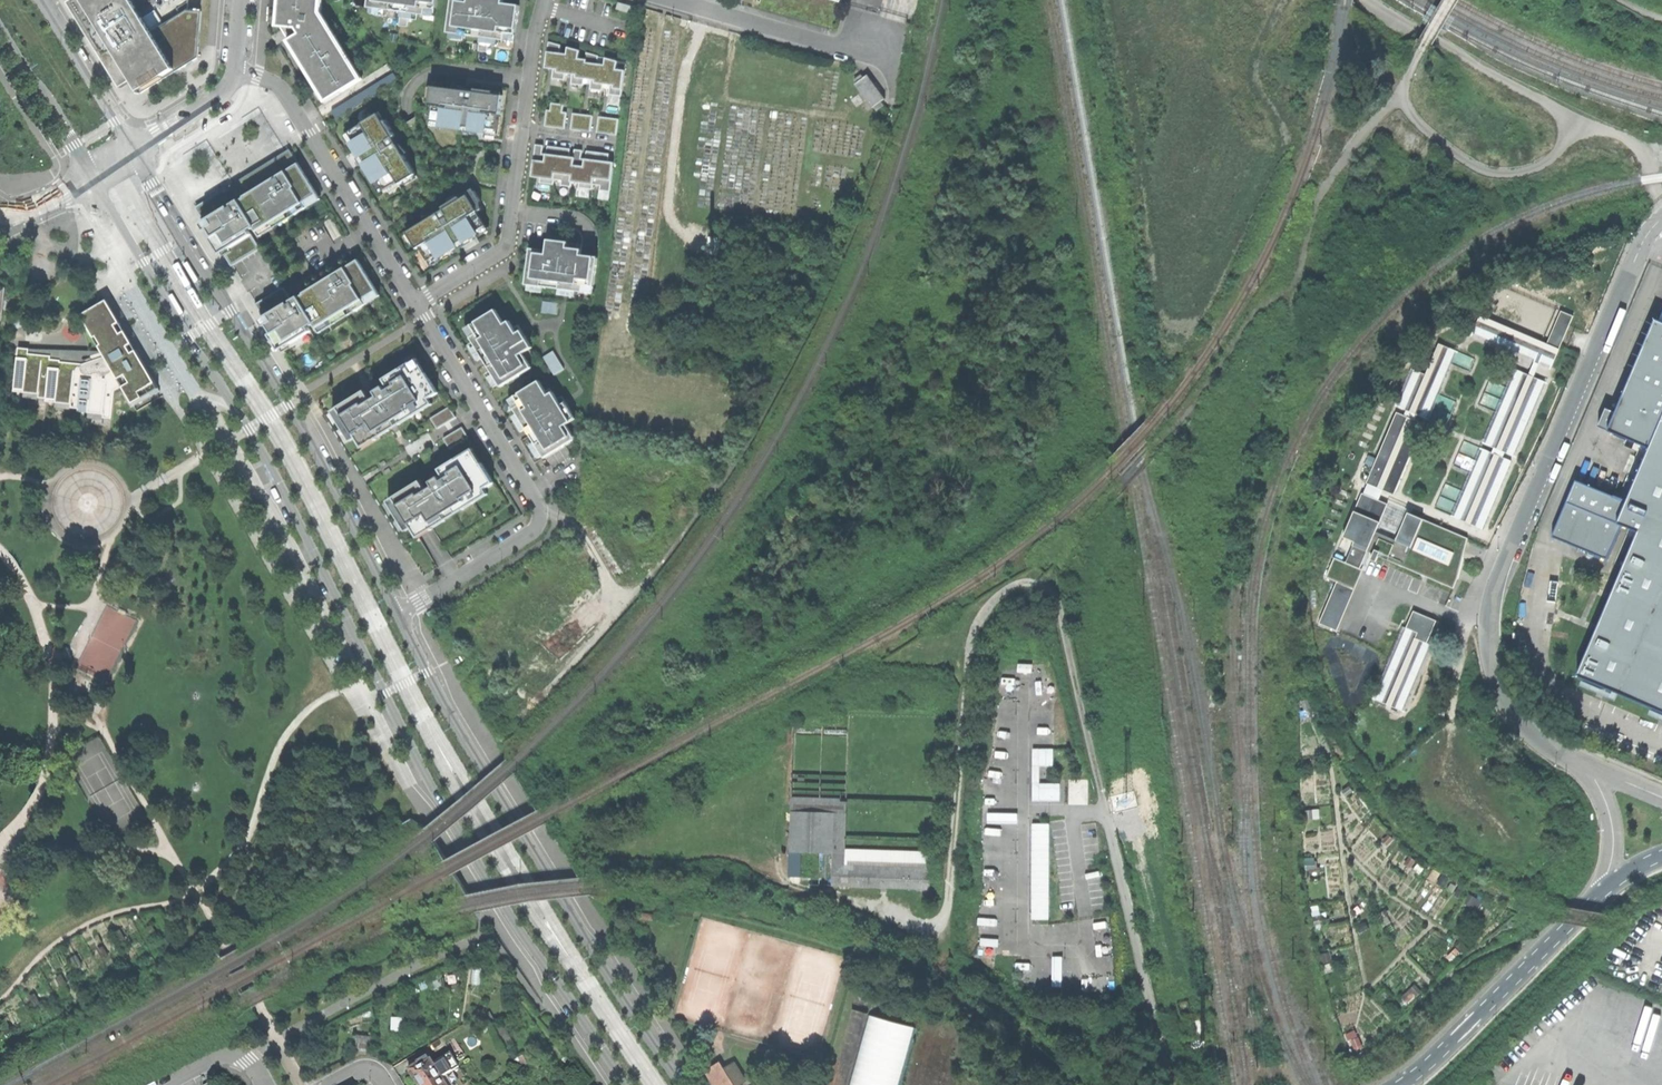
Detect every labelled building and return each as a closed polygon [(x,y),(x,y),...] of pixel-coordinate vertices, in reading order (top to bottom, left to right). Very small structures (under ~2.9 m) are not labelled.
[(69,3),(92,41),(95,39),(98,44),(101,48),(98,50),(121,88),(133,80),(140,94),(198,58),(202,12),(187,10),(178,16),(151,32),(143,18),(135,22),(130,12),(136,7),(132,0),(73,0),(69,3)] [(189,8),(203,9),(204,0),(190,0),(189,8)] [(277,16),(281,16),(280,27),(288,40),(325,101),(362,80),(335,34),(321,14),(322,0),(279,0),(277,16)] [(368,7),(401,12),(399,26),(408,27),(410,13),(425,15),(425,8),(436,10),(437,0),(369,0),(368,7)] [(447,33),(481,37),(479,51),(487,52),(489,38),(504,40),(505,33),(515,35),(519,5),(503,3),(503,0),(451,0),(447,33)] [(618,3),(616,9),(630,13),(632,7),(618,3)] [(549,42),(545,68),(551,69),(553,69),(552,79),(565,80),(565,74),(569,74),(572,75),(571,84),(584,86),(585,79),(588,79),(591,80),(590,89),(603,91),(603,84),(608,85),(610,85),(609,95),(621,96),(625,70),(617,69),(618,61),(605,58),(605,65),(598,64),(599,56),(586,53),(586,60),(579,59),(580,51),(568,47),(567,54),(560,53),(561,45),(549,42)] [(331,111),(336,119),(399,81),(394,73),(331,111)] [(881,102),(885,99),(868,75),(863,78),(861,75),(854,80),(857,83),(856,84),(873,107),(874,106),(877,110),(884,106),(881,102)] [(475,92),(432,87),(429,105),(432,106),(430,121),(441,123),(441,126),(462,128),(463,123),(471,124),(470,129),(472,129),(472,124),(477,125),(476,130),(486,131),(487,129),(497,130),(499,116),(499,114),(500,115),(502,96),(493,94),(493,91),(475,89),(475,92)] [(550,111),(547,110),(545,126),(565,129),(567,113),(563,112),(564,105),(551,103),(550,111)] [(593,116),(573,113),(571,129),(591,132),(593,116)] [(362,124),(349,133),(354,142),(352,143),(358,152),(362,149),(364,153),(360,156),(361,157),(365,154),(366,156),(369,161),(365,164),(376,182),(379,181),(384,190),(398,182),(399,184),(408,179),(410,182),(417,178),(415,175),(416,175),(404,156),(408,153),(395,138),(394,139),(393,137),(396,136),(386,120),(383,122),(378,114),(362,124)] [(619,119),(599,117),(597,133),(617,135),(619,119)] [(535,145),(531,177),(540,178),(540,183),(554,185),(554,180),(561,181),(561,186),(571,187),(572,182),(579,183),(579,188),(593,190),(593,185),(601,185),(600,191),(610,192),(613,168),(610,168),(607,167),(609,154),(587,151),(586,159),(584,159),(581,158),(582,150),(575,149),(573,163),(571,163),(569,162),(570,149),(548,146),(547,154),(544,154),(542,154),(543,146),(535,145)] [(225,189),(195,207),(205,223),(217,241),(232,266),(261,248),(250,230),(255,226),(258,231),(318,194),(290,148),(268,162),(244,177),(230,186),(231,187),(228,189),(226,190),(225,189)] [(466,193),(450,202),(442,207),(444,210),(443,211),(442,210),(424,217),(426,221),(407,233),(408,234),(411,232),(415,239),(412,240),(417,249),(420,247),(428,261),(437,255),(439,257),(458,245),(478,233),(476,231),(486,226),(477,212),(481,210),(477,203),(480,201),(474,191),(468,195),(466,193)] [(321,199),(318,194),(258,231),(261,236),(279,225),(305,209),(321,199)] [(565,290),(592,293),(597,257),(581,255),(582,244),(548,240),(547,251),(529,249),(525,285),(565,290)] [(184,260),(182,261),(193,280),(197,277),(187,260),(186,258),(184,260)] [(284,287),(255,304),(271,330),(282,349),(311,331),(309,327),(314,324),(317,328),(352,306),(355,311),(366,305),(363,299),(377,290),(358,260),(340,271),(309,290),(292,300),(284,287)] [(183,311),(184,310),(173,291),(169,294),(179,311),(180,313),(183,311)] [(81,315),(87,326),(109,313),(132,353),(136,350),(107,300),(95,307),(81,315)] [(558,303),(544,302),(542,312),(556,314),(558,303)] [(320,333),(355,311),(352,306),(317,328),(320,333)] [(504,324),(495,309),(465,329),(485,361),(501,387),(531,368),(522,354),(532,348),(518,325),(514,328),(509,321),(504,324)] [(1547,344),(1559,349),(1569,325),(1573,317),(1560,312),(1547,344)] [(57,400),(79,402),(79,408),(78,412),(88,412),(89,412),(89,410),(112,413),(111,419),(112,419),(115,391),(122,386),(133,403),(150,393),(151,396),(160,391),(136,350),(132,353),(109,313),(87,326),(105,356),(83,364),(61,362),(61,360),(51,359),(51,356),(29,354),(29,349),(18,348),(14,391),(24,392),(25,392),(25,390),(47,392),(46,398),(46,401),(56,402),(57,402),(57,400)] [(1551,367),(1559,349),(1547,344),(1541,342),(1479,315),(1472,333),(1535,360),(1528,375),(1533,378),(1539,362),(1551,367)] [(12,323),(15,330),(28,324),(25,317),(12,323)] [(1656,320),(1622,399),(1616,412),(1606,408),(1598,426),(1649,448),(1626,501),(1576,481),(1567,504),(1553,537),(1608,561),(1622,526),(1638,532),(1623,567),(1578,675),(1600,685),(1621,694),(1651,706),(1661,711),(1661,322),(1656,320)] [(1438,344),(1425,374),(1410,412),(1417,415),(1426,419),(1455,351),(1438,344)] [(553,351),(543,357),(554,375),(564,369),(553,351)] [(417,358),(412,361),(421,376),(426,373),(417,358)] [(365,390),(337,408),(356,438),(362,448),(378,438),(375,432),(429,398),(438,393),(426,373),(421,376),(412,361),(383,379),(389,388),(386,390),(383,386),(374,391),(377,396),(371,400),(365,390)] [(1405,410),(1410,412),(1425,374),(1413,369),(1398,407),(1405,410)] [(1544,382),(1533,378),(1528,375),(1515,370),(1510,383),(1484,444),(1492,447),(1506,453),(1513,456),(1544,382)] [(519,405),(513,409),(530,435),(544,458),(573,440),(574,436),(567,424),(576,418),(562,396),(557,399),(553,392),(548,395),(539,381),(514,396),(519,405)] [(39,398),(46,398),(47,392),(25,390),(25,392),(24,392),(24,398),(39,399),(39,398)] [(375,432),(378,438),(394,428),(432,404),(429,398),(375,432)] [(71,407),(79,408),(79,402),(57,400),(57,402),(56,402),(56,407),(71,409),(71,407)] [(456,417),(449,407),(430,419),(437,429),(456,417)] [(337,408),(332,411),(351,441),(356,438),(337,408)] [(103,418),(111,419),(112,413),(89,410),(89,412),(88,412),(88,417),(103,419),(103,418)] [(1403,415),(1415,420),(1417,415),(1410,412),(1405,410),(1403,415)] [(1424,424),(1415,420),(1403,415),(1396,412),(1378,458),(1366,483),(1367,484),(1383,490),(1394,495),(1424,424)] [(468,437),(462,427),(443,439),(450,449),(468,437)] [(1504,458),(1506,453),(1492,447),(1490,453),(1504,458)] [(472,448),(467,451),(476,466),(481,463),(472,448)] [(1511,461),(1504,458),(1490,453),(1482,449),(1453,517),(1482,529),(1511,461)] [(412,528),(418,538),(434,528),(430,522),(484,489),(494,483),(481,463),(476,466),(467,451),(452,461),(455,466),(442,475),(445,479),(442,481),(439,476),(430,482),(433,486),(426,490),(420,480),(393,498),(412,528)] [(455,466),(452,461),(445,465),(439,469),(442,475),(455,466)] [(1383,490),(1367,484),(1363,494),(1378,500),(1383,490)] [(484,489),(430,522),(434,528),(488,494),(484,489)] [(1388,504),(1378,500),(1363,494),(1362,493),(1354,512),(1380,522),(1388,504)] [(412,528),(393,498),(388,501),(407,531),(412,528)] [(1389,502),(1388,504),(1380,522),(1379,524),(1399,533),(1408,513),(1409,510),(1389,502)] [(1353,545),(1367,552),(1375,532),(1379,524),(1380,522),(1354,512),(1343,537),(1354,542),(1353,545)] [(1375,532),(1367,552),(1373,554),(1371,560),(1376,562),(1378,556),(1447,585),(1447,586),(1453,588),(1457,579),(1451,576),(1459,560),(1467,538),(1408,513),(1399,533),(1396,541),(1375,532)] [(1360,569),(1367,552),(1353,545),(1346,563),(1360,569)] [(1326,577),(1337,582),(1354,590),(1363,570),(1360,569),(1346,563),(1334,558),(1326,577)] [(1337,631),(1354,590),(1337,582),(1319,623),(1337,631)] [(1413,612),(1375,699),(1401,711),(1430,645),(1426,643),(1436,621),(1413,612)] [(1313,716),(1307,699),(1301,701),(1305,711),(1303,712),(1304,714),(1301,715),(1302,720),(1313,716)] [(1033,801),(1060,801),(1060,784),(1039,784),(1039,767),(1053,766),(1053,749),(1033,749),(1033,801)] [(1353,791),(1349,786),(1342,792),(1346,797),(1353,791)] [(831,885),(928,889),(929,856),(845,853),(847,798),(792,796),(790,837),(833,838),(831,885)] [(1320,818),(1319,809),(1302,811),(1303,820),(1320,818)] [(1017,814),(988,813),(988,823),(1017,823),(1017,814)] [(1049,824),(1032,824),(1032,919),(1049,919),(1049,824)] [(1393,839),(1388,835),(1382,841),(1387,846),(1393,839)] [(788,884),(803,885),(804,858),(789,857),(788,884)] [(1415,861),(1410,857),(1404,864),(1410,868),(1415,861)] [(1314,858),(1303,859),(1303,870),(1318,869),(1317,861),(1314,861),(1314,858)] [(1460,898),(1466,889),(1460,886),(1455,894),(1460,898)] [(1482,902),(1469,895),(1465,903),(1478,910),(1482,902)] [(1318,906),(1311,907),(1314,925),(1322,923),(1318,906)] [(1368,928),(1365,922),(1356,926),(1359,932),(1368,928)] [(1456,948),(1447,957),(1451,962),(1460,953),(1456,948)] [(1330,952),(1318,954),(1320,963),(1332,961),(1330,952)] [(1062,957),(1053,957),(1052,987),(1062,987),(1062,957)] [(1415,985),(1401,997),(1407,1004),(1415,997),(1416,998),(1422,992),(1415,985)] [(916,1024),(870,1013),(854,1084),(902,1084),(916,1024)] [(1347,1040),(1357,1036),(1355,1030),(1345,1034),(1347,1040)] [(1355,1051),(1363,1047),(1359,1037),(1351,1041),(1355,1051)] [(432,1064),(434,1067),(439,1064),(446,1076),(458,1069),(449,1054),(432,1064)] [(412,1072),(410,1074),(415,1081),(417,1084),(431,1084),(441,1079),(434,1067),(432,1064),(430,1061),(419,1068),(412,1072)] [(705,1071),(714,1084),(733,1084),(724,1070),(720,1063),(705,1071)] [(724,1070),(733,1084),(737,1084),(745,1080),(735,1063),(724,1070)] [(441,1079),(446,1076),(439,1064),(434,1067),(441,1079)] [(441,1079),(445,1084),(451,1084),(446,1076),(441,1079)]
